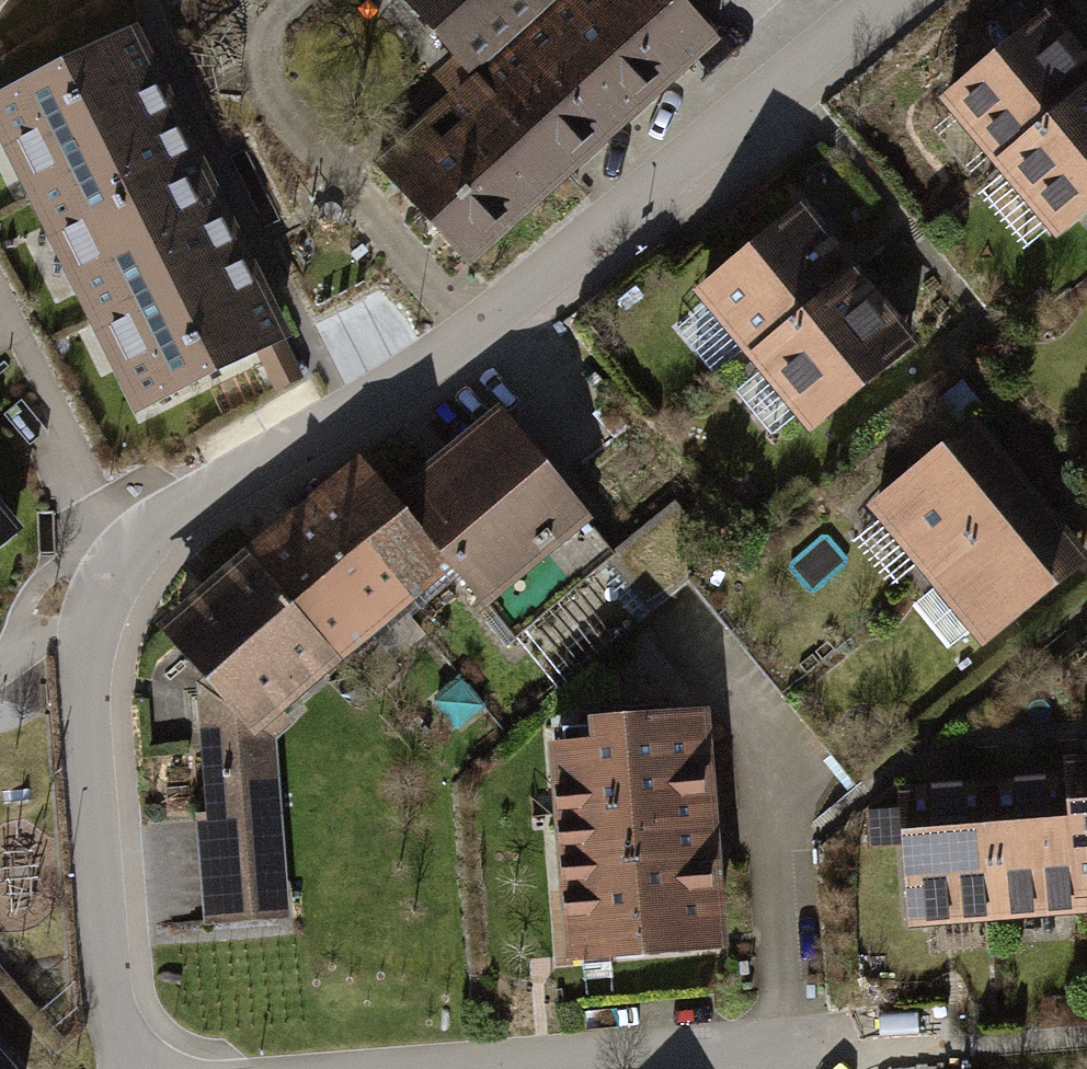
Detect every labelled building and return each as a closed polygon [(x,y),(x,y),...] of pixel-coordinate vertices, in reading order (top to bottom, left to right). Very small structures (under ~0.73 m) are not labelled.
[(16,0),(0,0),(0,14),(16,0)] [(460,63),(439,82),(457,102),(381,169),(479,278),(733,52),(686,0),(403,0),(460,63)] [(929,92),(1053,234),(1086,204),(1086,54),(1039,0),(1034,0),(929,92)] [(145,419),(294,341),(132,31),(0,100),(0,142),(145,419)] [(687,278),(807,424),(915,336),(795,190),(687,278)] [(582,508),(493,400),(388,486),(447,557),(477,594),(582,508)] [(980,643),(1086,559),(1086,554),(969,405),(859,491),(980,643)] [(388,486),(357,449),(243,543),(333,651),(447,557),(388,486)] [(38,547),(0,502),(0,578),(38,547)] [(268,707),(333,651),(243,543),(157,616),(238,708),(197,712),(205,920),(285,917),(268,707)] [(707,698),(543,708),(559,971),(723,961),(707,698)] [(1061,751),(1063,766),(1077,890),(1086,889),(1086,748),(1061,751)] [(893,849),(903,931),(1079,912),(1077,890),(1063,766),(886,785),(888,803),(862,806),(867,852),(893,849)] [(0,1037),(0,1068),(27,1068),(0,1037)]
